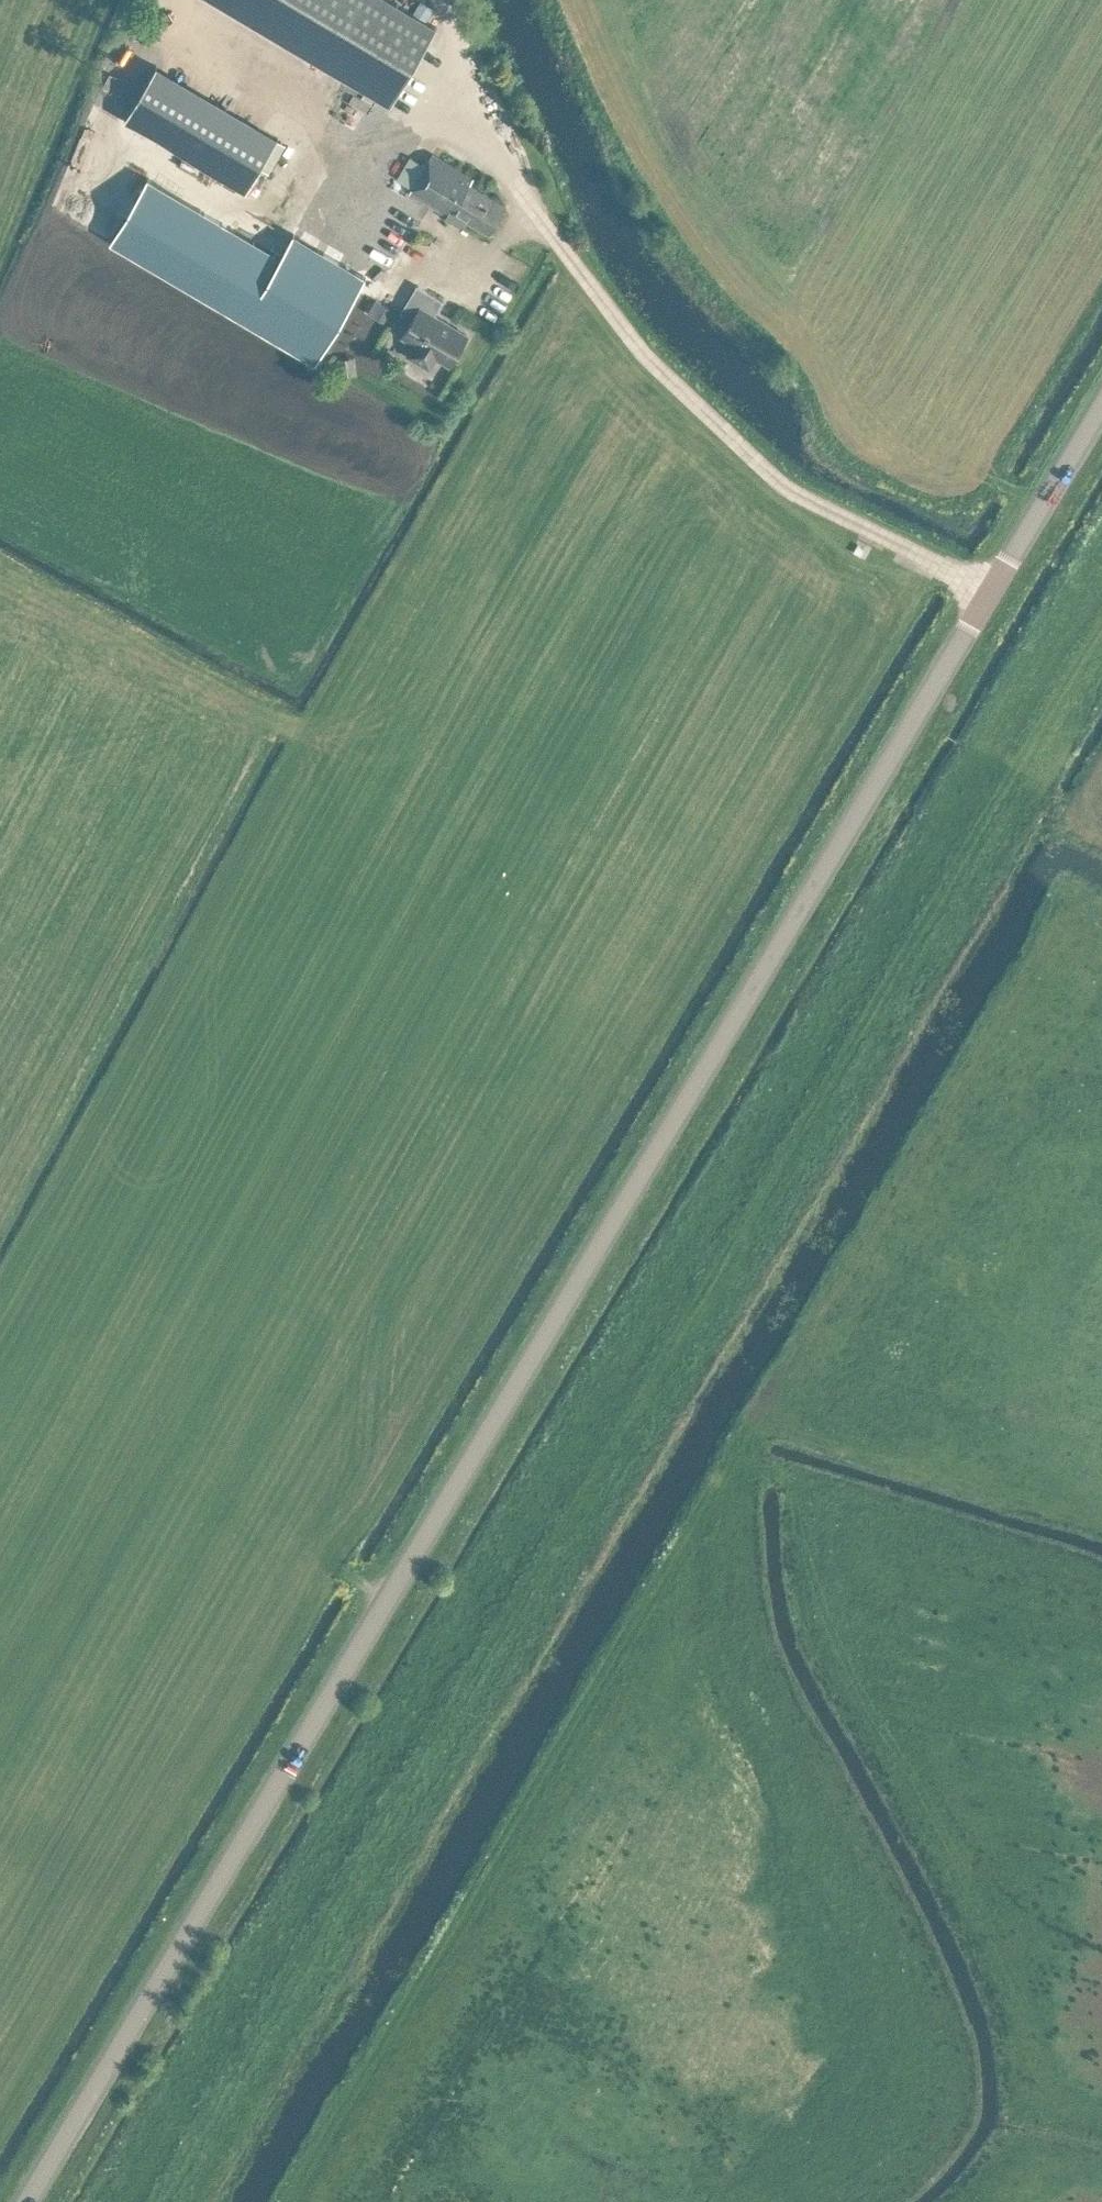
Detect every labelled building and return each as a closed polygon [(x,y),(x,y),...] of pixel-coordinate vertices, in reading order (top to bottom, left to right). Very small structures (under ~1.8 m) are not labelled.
[(437,24),(397,0),(221,0),(391,101),(437,24)] [(247,189),(278,136),(156,64),(124,117),(247,189)] [(474,175),(433,150),(426,162),(411,153),(398,176),(413,184),(410,190),(448,212),(451,206),(490,229),(507,201),(471,180),(474,175)] [(390,273),(418,225),(328,172),(300,220),(390,273)] [(280,254),(147,175),(110,237),(315,359),(361,281),(365,274),(293,231),(289,237),(280,254)] [(451,361),(469,332),(435,312),(444,297),(418,281),(401,310),(413,317),(404,332),(416,340),(410,351),(431,364),(438,353),(451,361)] [(389,305),(376,297),(368,311),(381,318),(389,305)] [(357,371),(354,353),(336,356),(338,374),(357,371)]
